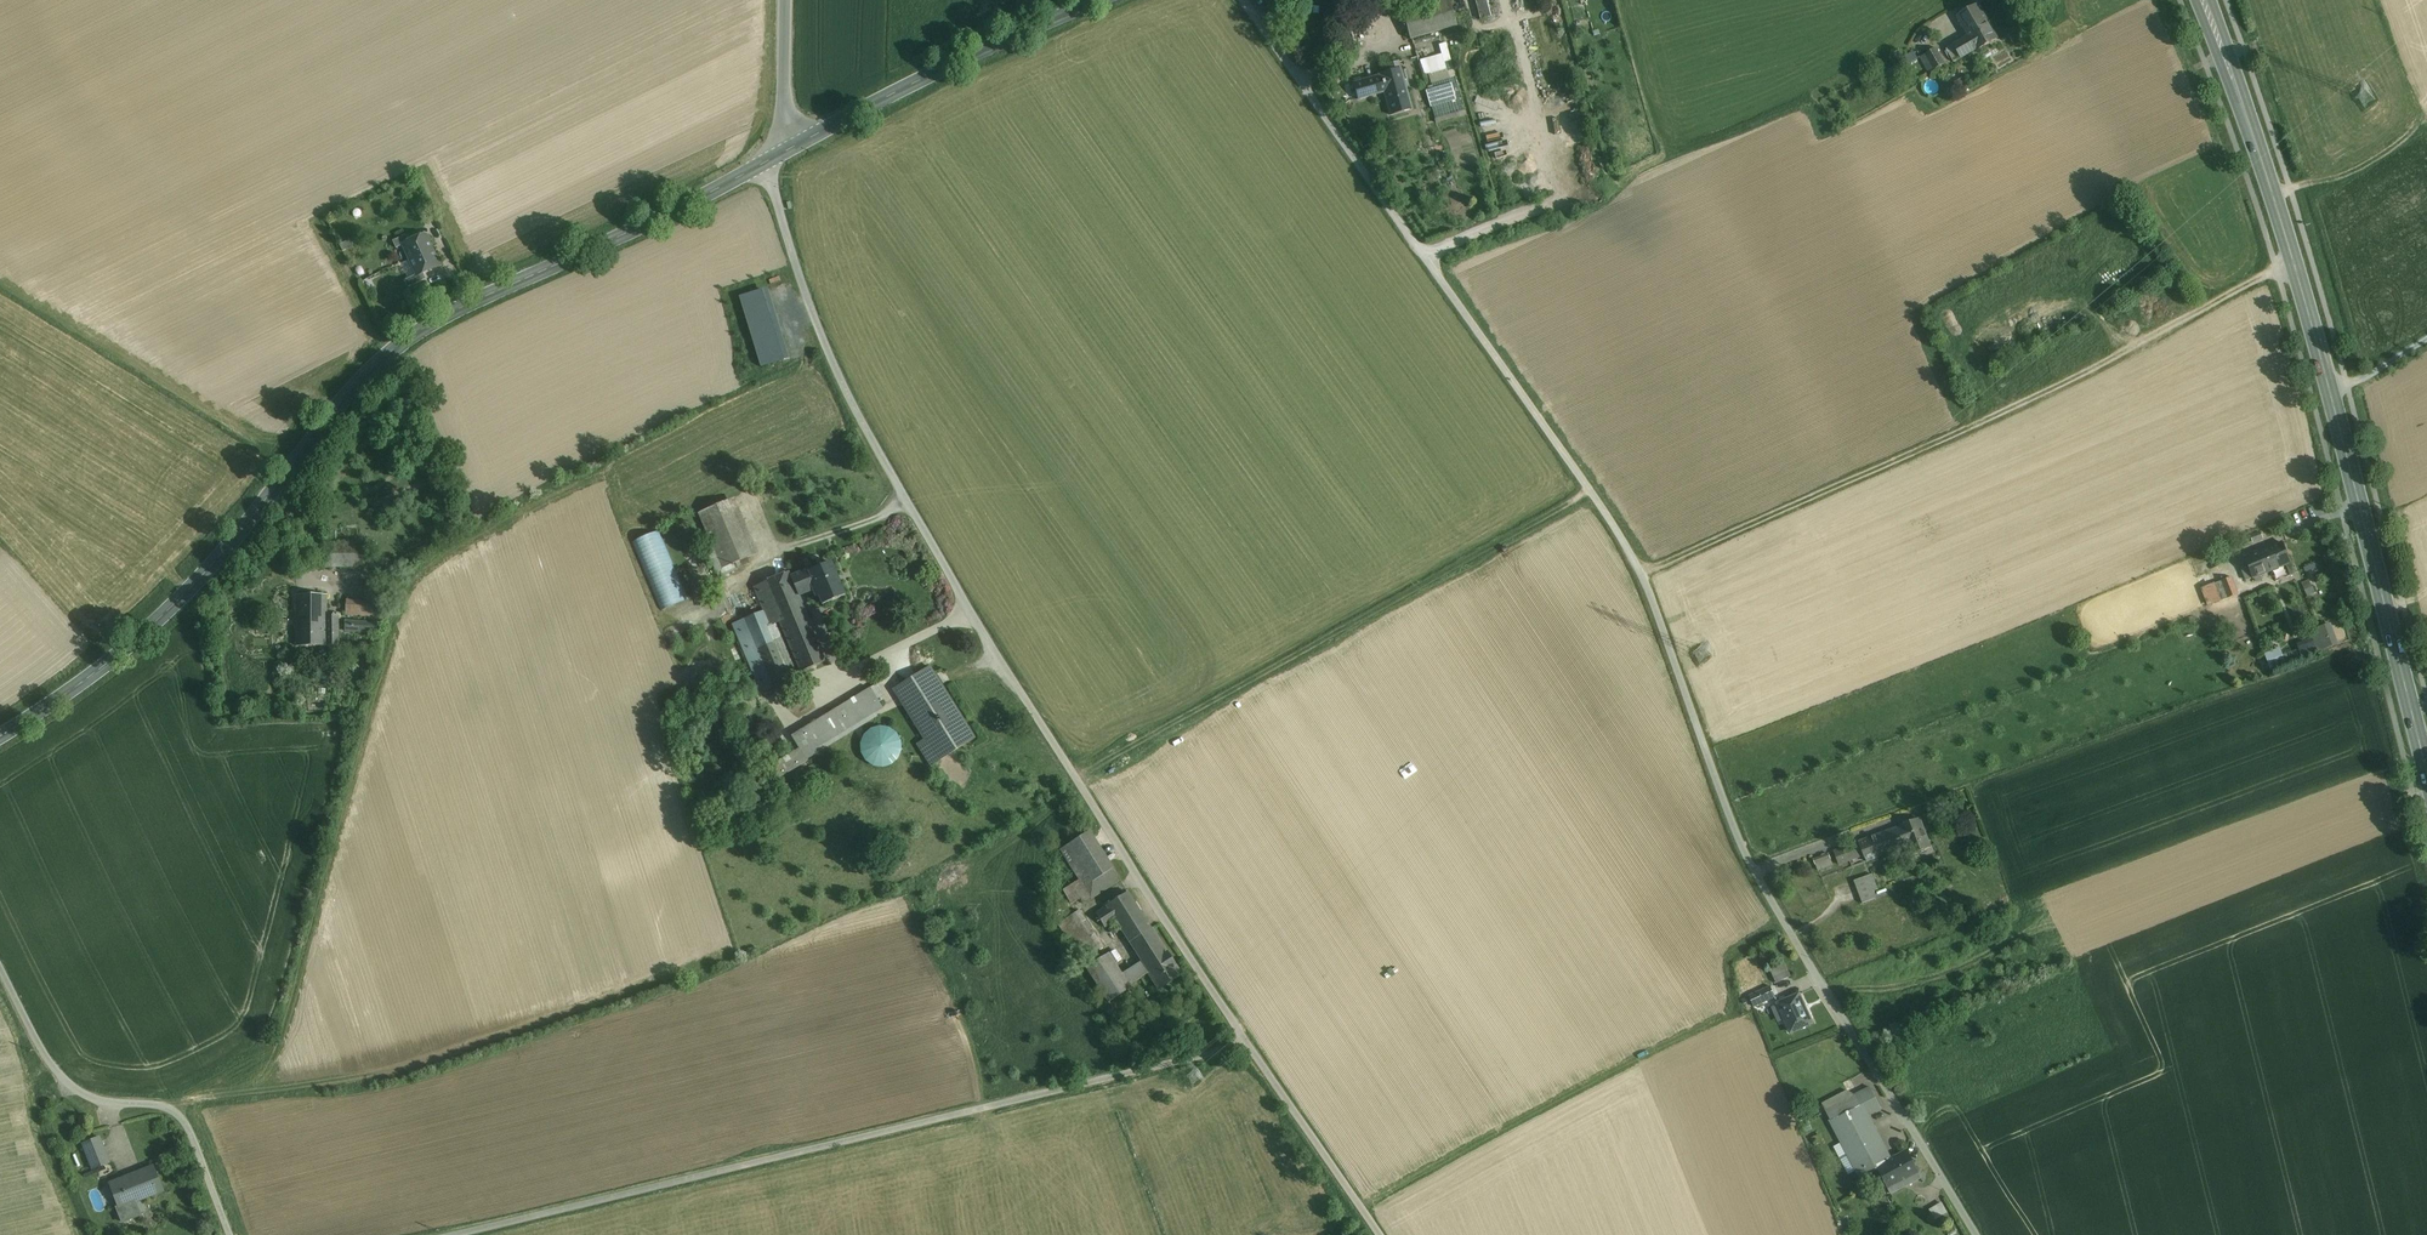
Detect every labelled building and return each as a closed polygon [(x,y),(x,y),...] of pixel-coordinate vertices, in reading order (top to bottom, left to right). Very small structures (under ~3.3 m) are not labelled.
[(1402,11),(1410,39),(1457,26),(1450,0),(1442,0),(1402,11)] [(1477,9),(1489,6),(1487,0),(1475,0),(1477,9)] [(1577,18),(1587,15),(1583,0),(1571,0),(1577,18)] [(1489,6),(1477,9),(1480,19),(1492,16),(1489,6)] [(1970,36),(1954,45),(1961,58),(1977,49),(1978,50),(1997,39),(1985,19),(1980,22),(1977,18),(1964,25),(1970,36)] [(1443,53),(1422,59),(1426,75),(1449,68),(1447,61),(1454,59),(1448,41),(1440,44),(1443,53)] [(1954,45),(1947,49),(1954,62),(1961,58),(1954,45)] [(1936,48),(1920,57),(1929,73),(1945,64),(1936,48)] [(1399,62),(1388,65),(1389,71),(1401,68),(1399,62)] [(1389,71),(1379,74),(1379,76),(1353,83),(1358,100),(1370,96),(1369,93),(1385,88),(1392,113),(1390,114),(1390,115),(1412,109),(1401,68),(1389,71)] [(1453,82),(1450,69),(1430,75),(1433,85),(1444,82),(1444,84),(1453,82)] [(1452,90),(1429,96),(1431,104),(1454,97),(1452,90)] [(1569,103),(1569,132),(1576,132),(1576,124),(1582,124),(1582,110),(1570,110),(1570,103),(1569,103)] [(409,242),(403,244),(403,245),(410,260),(432,250),(429,243),(431,240),(429,235),(425,234),(409,242)] [(406,235),(393,241),(396,248),(403,245),(403,244),(409,242),(406,235)] [(354,237),(340,244),(348,259),(362,251),(354,237)] [(432,250),(410,260),(417,275),(423,273),(440,265),(441,262),(439,258),(436,257),(432,250)] [(423,273),(417,275),(404,280),(408,288),(426,279),(423,273)] [(763,290),(740,297),(761,367),(785,360),(763,290)] [(750,557),(726,501),(699,512),(722,568),(734,563),(747,558),(750,557)] [(688,600),(658,531),(631,543),(661,612),(688,600)] [(344,543),(324,543),(324,566),(345,566),(344,543)] [(363,543),(344,543),(345,566),(363,566),(363,543)] [(2283,543),(2245,558),(2249,568),(2253,578),(2291,562),(2283,543)] [(747,558),(734,563),(736,568),(749,563),(747,558)] [(832,563),(810,572),(809,569),(791,576),(799,596),(813,590),(816,597),(819,596),(823,605),(846,595),(832,563)] [(2249,568),(2242,571),(2246,580),(2253,578),(2249,568)] [(791,576),(789,572),(764,582),(781,624),(801,671),(827,661),(791,576)] [(2232,577),(2213,585),(2220,602),(2239,595),(2232,577)] [(2312,587),(2309,580),(2302,583),(2308,596),(2318,592),(2315,586),(2312,587)] [(781,624),(764,582),(754,586),(764,610),(771,626),(778,622),(780,625),(781,624)] [(2213,585),(2203,588),(2210,605),(2220,602),(2213,585)] [(334,595),(296,595),(296,645),(327,645),(327,615),(334,615),(334,595)] [(347,618),(375,618),(375,602),(347,601),(347,618)] [(771,626),(764,610),(744,619),(771,684),(791,676),(771,626)] [(334,615),(327,615),(327,645),(339,645),(338,615),(334,615)] [(771,684),(744,619),(733,624),(760,689),(771,684)] [(380,623),(346,620),(345,630),(379,633),(380,623)] [(2330,624),(2311,632),(2318,651),(2338,644),(2330,624)] [(2280,649),(2266,654),(2271,667),(2285,662),(2280,649)] [(974,738),(930,667),(894,689),(925,739),(917,744),(930,765),(974,738)] [(870,688),(791,736),(799,748),(769,767),(776,780),(808,761),(807,759),(821,750),(877,716),(874,712),(883,707),(870,688)] [(899,754),(901,747),(899,739),(895,733),(888,729),(881,727),(873,729),(867,733),(863,740),(861,747),(863,755),(867,761),(874,765),(881,767),(889,765),(895,761),(899,754)] [(1902,826),(1859,842),(1864,855),(1866,861),(1909,845),(1911,851),(1929,844),(1919,819),(1901,825),(1902,826)] [(1089,831),(1060,849),(1069,864),(1078,859),(1098,846),(1089,831)] [(1859,842),(1834,851),(1839,864),(1864,855),(1859,842)] [(1098,846),(1078,859),(1088,876),(1080,881),(1091,897),(1119,879),(1098,846)] [(1821,870),(1836,863),(1831,852),(1816,858),(1821,870)] [(1088,876),(1078,859),(1069,864),(1080,881),(1088,876)] [(1868,876),(1854,881),(1862,904),(1876,898),(1868,876)] [(1128,892),(1106,906),(1113,916),(1135,903),(1128,892)] [(1135,903),(1113,916),(1115,920),(1130,943),(1151,929),(1135,903)] [(1106,906),(1096,913),(1104,927),(1115,920),(1113,916),(1106,906)] [(1084,948),(1087,954),(1098,947),(1076,912),(1055,925),(1074,954),(1084,948)] [(1180,974),(1151,929),(1130,943),(1142,962),(1150,974),(1159,988),(1180,974)] [(1128,989),(1107,958),(1086,971),(1107,1003),(1128,989)] [(1150,974),(1142,962),(1126,972),(1134,985),(1150,974)] [(1785,963),(1770,969),(1777,983),(1791,976),(1785,963)] [(1771,986),(1749,996),(1754,1006),(1776,997),(1771,986)] [(1799,994),(1778,1004),(1791,1032),(1812,1023),(1799,994)] [(1842,1148),(1874,1130),(1867,1116),(1850,1125),(1844,1114),(1874,1099),(1870,1088),(1825,1112),(1842,1148)] [(1874,1099),(1844,1114),(1850,1125),(1867,1116),(1881,1109),(1876,1098),(1874,1099)] [(1874,1130),(1842,1148),(1853,1174),(1871,1164),(1887,1195),(1901,1188),(1900,1185),(1892,1189),(1879,1165),(1888,1160),(1874,1130)] [(1819,1134),(1812,1137),(1816,1145),(1823,1142),(1819,1134)] [(99,1137),(83,1143),(93,1169),(109,1163),(99,1137)] [(1888,1160),(1879,1165),(1892,1189),(1900,1185),(1920,1174),(1907,1150),(1888,1160)] [(154,1168),(126,1179),(125,1177),(110,1184),(119,1207),(121,1207),(120,1205),(138,1198),(142,1196),(143,1198),(164,1190),(154,1166),(153,1166),(154,1168)] [(144,1216),(138,1198),(120,1205),(121,1207),(119,1207),(124,1223),(144,1216)] [(1931,1207),(1937,1219),(1950,1213),(1945,1201),(1931,1207)]
